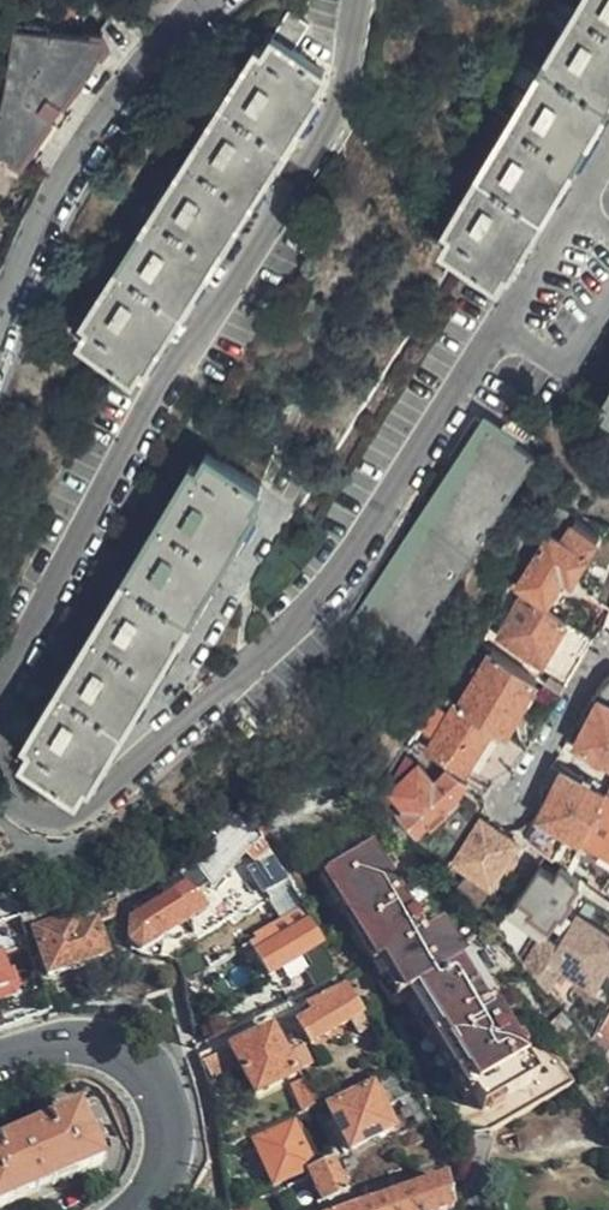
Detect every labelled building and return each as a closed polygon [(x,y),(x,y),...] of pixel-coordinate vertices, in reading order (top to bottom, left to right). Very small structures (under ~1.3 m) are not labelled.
[(608,109),(608,0),(584,0),(582,2),(534,82),(467,191),(443,230),(448,233),(439,249),(495,283),(510,258),(515,260),(590,139),(608,109)] [(227,239),(283,150),(322,88),(318,86),(326,71),(293,52),(308,27),(281,11),(249,62),(206,129),(141,231),(90,313),(95,317),(79,341),(133,375),(143,360),(149,362),(227,239)] [(106,49),(102,38),(16,26),(13,55),(8,93),(0,122),(0,148),(31,170),(71,115),(61,107),(106,49)] [(429,611),(482,534),(536,458),(489,426),(439,496),(358,613),(405,645),(429,611)] [(598,446),(608,453),(608,428),(598,446)] [(155,681),(200,606),(253,521),(247,518),(256,502),(200,470),(187,491),(182,489),(130,573),(83,649),(37,725),(28,740),(33,743),(17,767),(75,802),(85,786),(89,789),(155,681)] [(559,507),(552,520),(561,525),(570,512),(559,507)] [(540,538),(510,587),(518,592),(521,588),(548,602),(562,575),(573,581),(600,535),(575,521),(561,542),(549,536),(546,541),(540,538)] [(543,661),(567,623),(524,597),(500,638),(543,661)] [(525,700),(537,681),(491,654),(484,665),(459,705),(493,728),(504,734),(525,700)] [(595,699),(599,700),(577,744),(608,761),(608,680),(607,681),(601,689),(595,699)] [(493,728),(459,705),(448,722),(438,717),(429,732),(439,737),(431,752),(465,773),(493,728)] [(445,810),(469,784),(448,771),(434,783),(418,768),(391,793),(407,811),(401,817),(418,835),(430,825),(434,827),(447,812),(445,810)] [(545,809),(588,829),(600,805),(606,793),(563,771),(555,786),(545,809)] [(582,840),(608,854),(608,788),(606,793),(600,805),(588,829),(582,840)] [(213,887),(263,838),(243,804),(195,862),(213,887)] [(537,814),(526,835),(530,839),(550,856),(554,859),(569,833),(582,840),(588,829),(545,809),(541,815),(537,814)] [(518,844),(482,821),(456,863),(492,887),(518,844)] [(359,943),(384,987),(402,976),(445,1047),(471,1092),(475,1097),(530,1065),(487,992),(458,943),(440,954),(409,903),(367,835),(315,866),(359,943)] [(523,850),(542,865),(550,856),(530,839),(523,850)] [(273,893),(289,884),(270,852),(257,859),(273,893)] [(542,865),(514,905),(547,929),(559,911),(563,913),(574,897),(571,895),(581,881),(567,869),(563,866),(556,876),(542,865)] [(463,874),(452,883),(467,899),(476,890),(463,874)] [(162,931),(200,907),(188,889),(134,923),(138,941),(144,951),(166,937),(162,931)] [(539,978),(548,988),(560,969),(594,989),(608,963),(608,937),(608,936),(608,920),(585,902),(555,951),(539,978)] [(321,958),(330,954),(303,908),(269,929),(277,945),(258,955),(270,976),(316,951),(321,958)] [(106,959),(96,924),(79,930),(75,920),(36,931),(50,974),(106,959)] [(28,948),(23,934),(10,939),(7,930),(0,932),(0,957),(28,948)] [(543,943),(527,965),(539,978),(555,951),(543,943)] [(11,990),(6,975),(0,958),(0,993),(11,990)] [(0,993),(0,1002),(15,998),(19,987),(14,973),(6,975),(11,990),(0,993)] [(402,976),(384,987),(454,1107),(464,1125),(557,1072),(541,1053),(487,992),(530,1065),(475,1097),(471,1092),(445,1047),(402,976)] [(363,1027),(370,1023),(348,986),(307,1004),(315,1017),(299,1025),(312,1044),(357,1018),(363,1027)] [(592,1038),(596,1043),(604,1030),(608,1034),(608,1005),(599,1025),(592,1038)] [(295,1079),(272,1030),(233,1047),(255,1097),(295,1079)] [(391,1103),(410,1094),(396,1070),(378,1080),(391,1103)] [(300,1116),(315,1110),(304,1086),(291,1093),(300,1116)] [(393,1132),(373,1088),(330,1108),(350,1151),(393,1132)] [(78,1108),(0,1142),(0,1206),(32,1192),(88,1167),(100,1163),(78,1108)] [(274,1184),(308,1170),(313,1169),(293,1125),(255,1142),(274,1184)] [(352,1201),(336,1159),(313,1169),(308,1170),(326,1209),(352,1201)] [(451,1209),(447,1181),(379,1203),(356,1209),(449,1209),(451,1209)]
